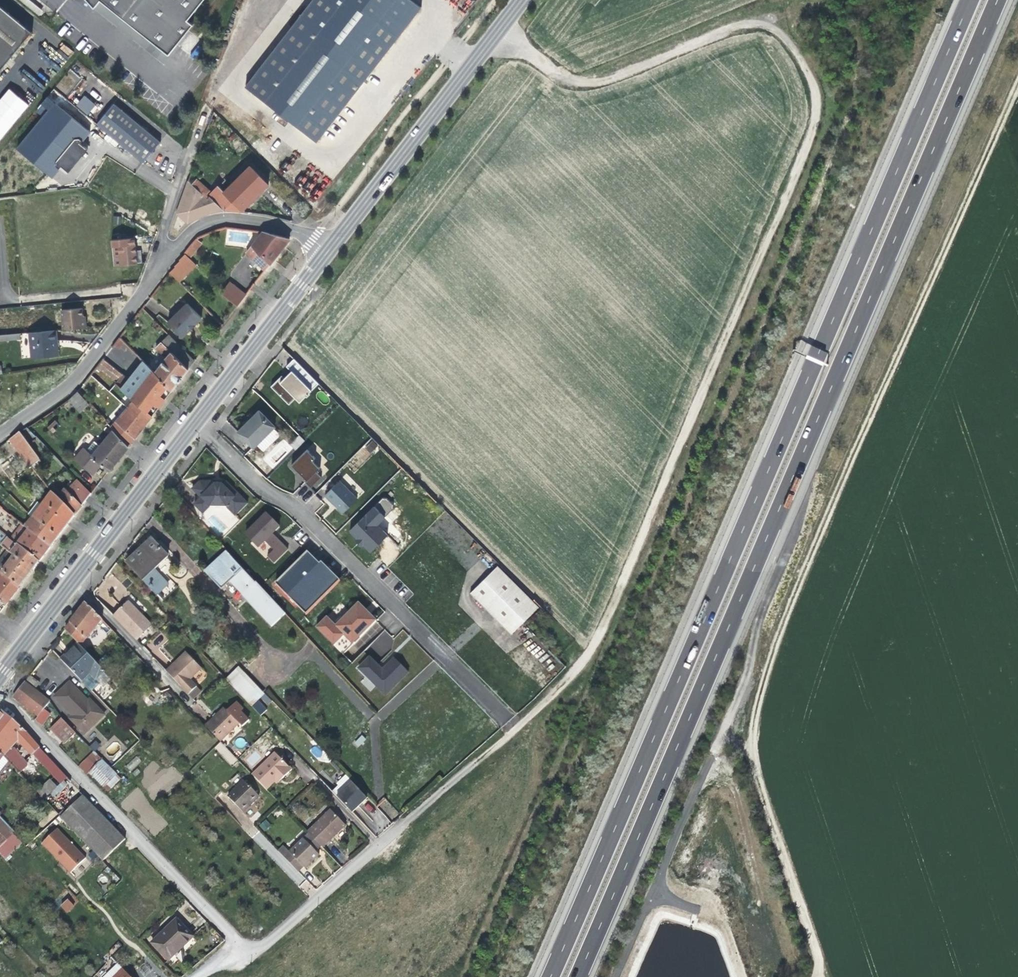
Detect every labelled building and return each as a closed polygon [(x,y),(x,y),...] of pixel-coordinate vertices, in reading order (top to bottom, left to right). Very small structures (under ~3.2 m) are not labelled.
[(187,0),(99,0),(157,46),(181,16),(177,12),(187,0)] [(244,88),(316,142),(390,43),(419,4),(414,0),(310,0),(244,88)] [(29,30),(0,6),(0,64),(29,30)] [(63,96),(145,163),(162,143),(80,76),(63,96)] [(0,96),(0,140),(28,103),(6,88),(0,96)] [(81,142),(83,144),(92,133),(58,104),(19,149),(53,178),(63,166),(61,165),(81,142)] [(881,119),(880,110),(868,112),(870,121),(881,119)] [(90,150),(83,144),(81,142),(61,165),(63,166),(70,172),(81,160),(90,150)] [(224,190),(243,210),(260,194),(269,185),(251,165),(224,190)] [(213,193),(212,192),(197,178),(192,183),(208,198),(210,196),(213,193)] [(192,183),(188,180),(176,212),(186,221),(202,214),(211,210),(224,210),(210,196),(208,198),(192,183)] [(213,193),(210,196),(224,210),(243,210),(224,190),(219,185),(212,192),(213,193)] [(253,242),(273,260),(280,250),(290,238),(263,230),(253,242)] [(137,251),(136,238),(111,240),(113,266),(138,264),(137,251)] [(197,238),(185,252),(186,253),(190,257),(203,242),(197,238)] [(265,270),(273,260),(253,242),(246,251),(265,270)] [(180,281),(197,265),(190,257),(186,253),(180,259),(181,260),(175,265),(176,266),(170,271),(180,281)] [(221,292),(238,305),(246,294),(230,281),(221,292)] [(187,303),(167,322),(181,336),(188,330),(188,331),(192,327),(195,324),(194,324),(201,317),(187,303)] [(61,330),(84,328),(83,320),(80,320),(80,315),(79,308),(59,310),(61,330)] [(54,331),(28,333),(30,358),(56,355),(55,344),(54,331)] [(162,341),(169,348),(176,341),(169,334),(162,341)] [(172,351),(166,358),(155,372),(172,389),(185,372),(195,360),(176,341),(169,348),(172,351)] [(172,351),(169,348),(162,341),(156,347),(166,358),(172,351)] [(116,380),(122,373),(103,357),(96,365),(116,380)] [(172,389),(155,372),(143,359),(120,388),(126,393),(134,400),(151,415),(162,402),(172,389)] [(278,380),(271,387),(289,404),(295,398),(300,402),(306,395),(307,396),(310,393),(309,392),(311,390),(292,371),(284,379),(280,383),(278,380)] [(76,390),(67,399),(80,412),(88,403),(76,390)] [(126,409),(134,400),(126,393),(118,402),(126,409)] [(127,429),(135,435),(144,424),(151,415),(134,400),(126,409),(117,420),(127,429)] [(244,423),(236,431),(253,447),(274,426),(257,410),(250,417),(244,423)] [(242,422),(244,423),(250,417),(249,415),(245,418),(242,422)] [(135,435),(127,429),(120,436),(129,443),(135,435)] [(113,430),(99,446),(91,455),(101,463),(108,469),(118,456),(129,443),(120,436),(113,430)] [(7,440),(31,467),(38,461),(18,433),(7,440)] [(262,459),(272,469),(293,448),(283,438),(262,459)] [(86,450),(91,455),(99,446),(93,441),(86,450)] [(91,455),(86,450),(83,448),(73,459),(91,474),(96,469),(101,463),(91,455)] [(308,449),(292,465),(301,474),(308,481),(306,483),(311,488),(322,477),(317,472),(321,468),(313,460),(316,457),(308,449)] [(91,493),(77,478),(55,497),(74,516),(83,504),(91,493)] [(201,497),(194,504),(203,513),(210,506),(227,506),(236,515),(248,503),(226,481),(224,481),(221,484),(216,484),(213,481),(200,481),(192,489),(201,497)] [(339,481),(325,495),(335,505),(343,513),(357,499),(339,481)] [(52,494),(32,519),(35,521),(48,505),(55,497),(52,494)] [(382,498),(350,530),(357,537),(363,543),(371,551),(387,534),(377,525),(393,508),(392,504),(386,498),(382,498)] [(62,532),(67,525),(48,505),(35,521),(56,538),(62,532)] [(266,514),(245,534),(258,547),(264,541),(272,533),(269,531),(273,527),(275,530),(279,526),(266,514)] [(25,527),(29,530),(35,521),(32,519),(25,527)] [(56,538),(35,521),(29,530),(50,547),(53,543),(56,538)] [(22,525),(11,539),(17,544),(39,561),(44,554),(50,547),(29,530),(25,527),(22,525)] [(288,549),(272,533),(264,541),(273,550),(267,556),(274,563),(288,549)] [(1,544),(11,551),(17,544),(11,539),(8,536),(4,541),(1,544)] [(144,580),(156,569),(169,556),(152,538),(141,548),(126,562),(144,580)] [(39,561),(17,544),(11,551),(15,555),(33,569),(36,565),(39,561)] [(221,589),(230,580),(244,568),(227,550),(215,562),(205,571),(221,589)] [(319,564),(307,552),(294,565),(296,567),(286,577),(284,575),(275,584),(306,614),(340,580),(321,562),(319,564)] [(2,571),(20,585),(26,577),(33,569),(15,555),(2,571)] [(538,606),(497,564),(469,592),(511,633),(538,606)] [(288,570),(284,575),(286,577),(296,567),(294,565),(288,570)] [(244,568),(230,580),(271,626),(285,614),(244,568)] [(20,585),(2,571),(0,569),(0,601),(5,605),(13,594),(20,585)] [(156,569),(144,580),(163,600),(175,589),(156,569)] [(152,625),(128,600),(120,608),(114,614),(138,639),(152,625)] [(78,611),(70,622),(87,639),(102,619),(86,602),(78,611)] [(334,645),(343,654),(376,620),(369,614),(368,616),(363,611),(365,609),(358,603),(335,626),(327,617),(316,627),(334,645)] [(71,653),(63,661),(91,691),(100,683),(96,679),(105,670),(79,642),(69,651),(71,653)] [(71,653),(69,651),(66,654),(61,659),(63,661),(71,653)] [(187,652),(174,663),(176,666),(189,654),(187,652)] [(176,680),(189,694),(197,686),(191,679),(202,668),(189,654),(176,666),(174,663),(167,670),(176,680)] [(369,657),(358,668),(385,695),(408,672),(401,665),(394,658),(382,670),(369,657)] [(253,705),(264,695),(238,668),(227,678),(253,705)] [(40,683),(29,675),(24,681),(35,690),(40,683)] [(12,697),(38,716),(44,708),(50,701),(35,690),(24,681),(17,691),(12,697)] [(73,715),(88,700),(69,682),(61,690),(54,696),(73,715)] [(88,700),(73,715),(70,718),(85,733),(104,714),(90,699),(88,700)] [(51,714),(44,708),(38,716),(35,720),(42,725),(51,714)] [(206,726),(221,741),(239,723),(224,708),(206,726)] [(17,741),(25,731),(1,711),(0,713),(0,752),(1,753),(4,756),(13,746),(11,744),(15,738),(17,741)] [(74,729),(62,717),(50,728),(57,735),(62,741),(74,729)] [(35,758),(43,750),(25,731),(17,741),(35,758)] [(222,741),(215,747),(230,766),(237,761),(222,741)] [(28,762),(13,746),(4,756),(26,779),(29,776),(23,769),(27,766),(28,762)] [(67,776),(43,750),(35,758),(60,783),(67,776)] [(109,791),(122,778),(94,750),(78,765),(86,773),(88,771),(98,781),(109,791)] [(277,752),(253,774),(267,789),(276,780),(281,776),(283,778),(293,769),(277,752)] [(260,795),(245,780),(229,795),(244,811),(252,803),(260,795)] [(367,798),(352,782),(338,796),(353,812),(361,804),(367,798)] [(103,860),(125,838),(103,815),(82,794),(60,816),(103,860)] [(308,830),(309,832),(319,842),(321,844),(322,846),(336,833),(345,824),(331,808),(308,830)] [(0,819),(0,845),(13,832),(0,819)] [(264,831),(271,826),(266,819),(259,824),(264,831)] [(84,857),(57,828),(41,842),(63,866),(69,872),(84,857)] [(0,845),(0,851),(3,854),(19,839),(13,832),(0,845)] [(314,847),(319,842),(309,832),(289,850),(283,844),(278,850),(298,870),(304,865),(305,866),(312,859),(319,853),(316,849),(314,847)] [(62,906),(68,912),(74,906),(68,900),(62,906)] [(188,929),(177,918),(151,942),(168,960),(194,935),(188,929)] [(118,964),(105,976),(131,976),(118,964)]
